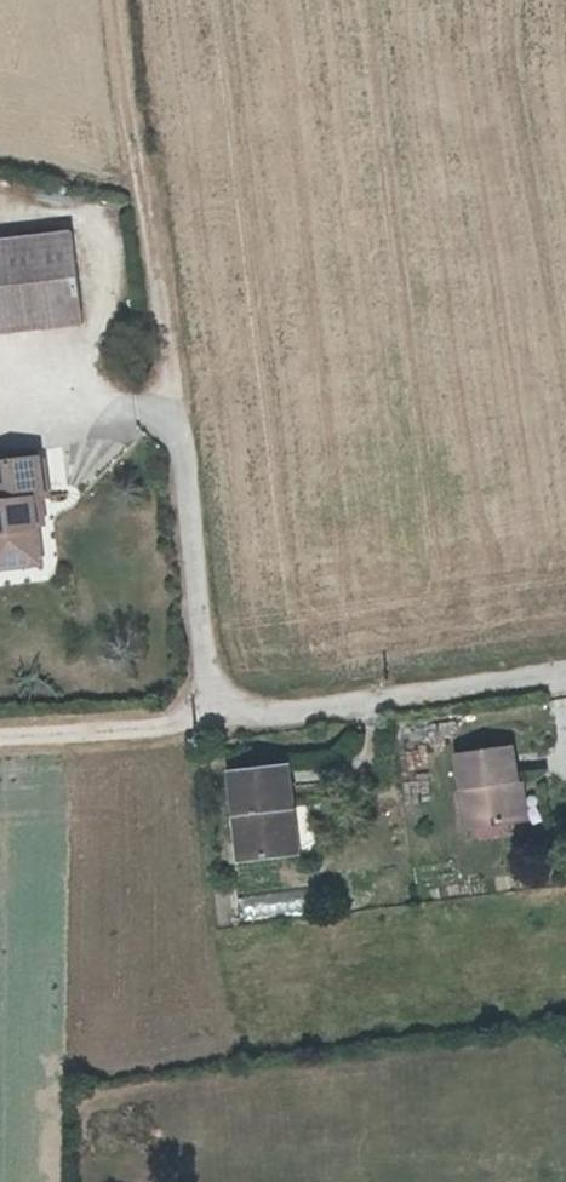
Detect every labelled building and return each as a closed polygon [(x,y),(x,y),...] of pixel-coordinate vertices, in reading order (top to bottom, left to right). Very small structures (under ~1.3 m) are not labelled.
[(90,321),(77,228),(0,239),(0,333),(90,321)] [(40,462),(0,467),(0,563),(41,559),(37,532),(33,503),(46,501),(40,462)] [(41,559),(0,563),(0,570),(45,566),(41,559)] [(516,750),(462,757),(472,829),(526,822),(516,750)] [(285,814),(293,813),(288,769),(233,776),(243,864),(290,858),(285,814)] [(304,857),(293,813),(285,814),(290,858),(304,857)]
